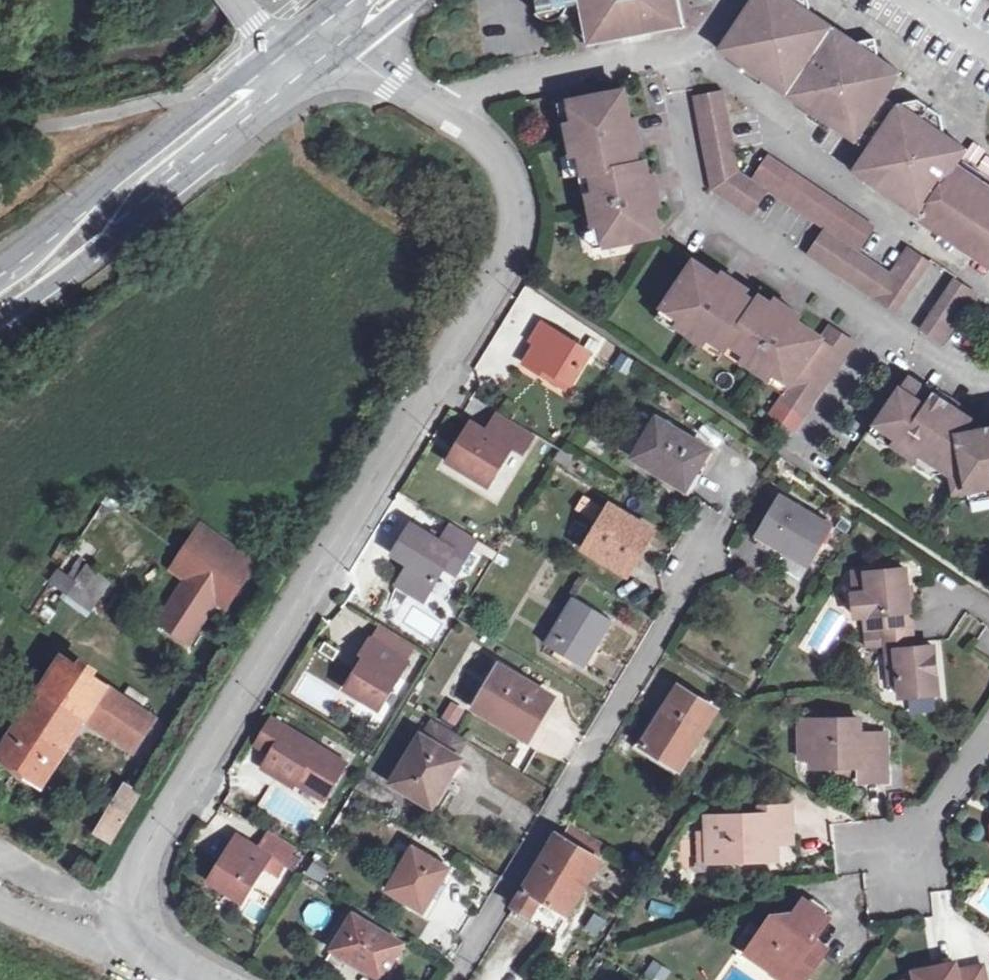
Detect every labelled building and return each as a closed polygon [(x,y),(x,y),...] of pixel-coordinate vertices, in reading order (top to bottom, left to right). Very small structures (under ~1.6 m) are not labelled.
[(574,13),(586,10),(593,47),(683,29),(678,0),(538,0),(537,3),(540,17),(545,22),(553,25),(560,25),(564,24),(570,19),(574,13)] [(789,95),(818,52),(809,11),(807,0),(774,0),(746,5),(718,48),(789,95)] [(809,11),(818,52),(835,28),(809,11)] [(835,28),(818,52),(859,44),(835,28)] [(818,52),(789,95),(825,120),(859,143),(887,101),(878,57),(874,41),(859,44),(818,52)] [(905,75),(878,57),(887,101),(905,75)] [(606,222),(609,244),(664,234),(660,206),(667,205),(664,190),(657,191),(654,175),(652,162),(645,163),(642,148),(639,134),(647,132),(644,116),(636,118),(631,89),(577,99),(581,120),(573,121),(575,134),(577,151),(586,150),(590,172),(597,171),(600,193),(593,194),(595,209),(598,223),(606,222)] [(733,113),(729,91),(701,96),(717,189),(754,214),(771,190),(757,180),(743,171),(742,161),(733,113)] [(568,122),(573,121),(581,120),(577,99),(565,101),(568,122)] [(855,173),(925,219),(955,174),(947,136),(943,117),(934,112),(920,101),(901,106),(855,173)] [(650,147),(647,132),(639,134),(642,148),(650,147)] [(947,136),(955,174),(970,151),(947,136)] [(584,173),(590,172),(586,150),(577,151),(573,152),(577,174),(584,173)] [(878,229),(773,156),(757,180),(771,190),(829,231),(861,253),(878,229)] [(588,195),(593,194),(600,193),(597,171),(590,172),(584,173),(588,195)] [(661,174),(654,175),(657,191),(664,190),(661,174)] [(988,262),(988,197),(955,174),(925,219),(988,262)] [(596,247),(609,244),(606,222),(598,223),(593,224),(596,247)] [(878,300),(894,276),(861,253),(829,231),(813,255),(878,300)] [(913,249),(894,276),(878,300),(900,315),(934,263),(913,249)] [(697,262),(665,307),(684,320),(680,325),(690,332),(704,343),(709,337),(726,349),(730,343),(747,356),(744,361),(757,370),(770,378),(774,373),(792,386),(785,397),(772,416),(795,432),(855,345),(833,328),(824,340),(800,323),(805,316),(793,308),(788,315),(777,307),(763,297),(758,304),(746,296),(734,288),(739,281),(726,272),(721,278),(697,262)] [(980,294),(959,280),(924,332),(945,348),(950,341),(966,319),(982,295),(980,294)] [(750,289),(739,281),(734,288),(746,296),(750,289)] [(782,299),(777,307),(788,315),(793,308),(782,299)] [(684,320),(665,307),(658,318),(676,330),(680,325),(684,320)] [(545,366),(573,384),(591,353),(545,323),(532,342),(537,345),(525,364),(541,373),(545,366)] [(723,353),(726,349),(709,337),(704,343),(701,348),(719,360),(723,353)] [(741,365),(744,361),(747,356),(730,343),(726,349),(723,353),(741,365)] [(627,369),(632,361),(624,354),(618,364),(627,369)] [(568,390),(573,384),(545,366),(541,373),(568,390)] [(766,383),(785,397),(792,386),(774,373),(770,378),(766,383)] [(975,438),(969,434),(975,424),(936,397),(935,399),(909,381),(877,428),(896,441),(892,448),(938,479),(942,473),(954,482),(956,498),(972,495),(973,503),(988,500),(988,435),(975,438)] [(936,397),(975,424),(969,434),(975,438),(988,435),(988,426),(939,391),(936,397)] [(522,457),(534,436),(502,417),(491,437),(471,426),(459,446),(465,449),(458,461),(461,472),(489,488),(511,450),(522,457)] [(684,493),(708,454),(657,422),(634,462),(684,493)] [(896,441),(877,428),(873,435),(892,448),(896,441)] [(448,465),(461,472),(458,461),(465,449),(459,446),(448,465)] [(565,454),(559,463),(571,470),(577,461),(565,454)] [(806,573),(829,535),(780,505),(756,543),(806,573)] [(623,575),(649,532),(613,510),(587,554),(623,575)] [(439,547),(429,541),(409,529),(392,558),(409,569),(397,588),(424,604),(437,584),(430,579),(437,567),(444,572),(454,577),(475,544),(449,529),(442,540),(439,547)] [(202,569),(236,594),(256,568),(206,532),(187,557),(202,569)] [(433,534),(429,541),(439,547),(442,540),(433,534)] [(77,580),(68,595),(91,611),(111,582),(86,565),(77,580)] [(437,584),(444,572),(437,567),(430,579),(437,584)] [(202,569),(194,580),(212,594),(220,599),(229,605),(236,594),(202,569)] [(55,586),(68,595),(77,580),(63,572),(55,586)] [(866,635),(882,633),(902,630),(911,629),(909,610),(905,573),(865,577),(867,595),(853,597),(855,621),(864,620),(866,635)] [(850,578),(853,597),(867,595),(865,577),(850,578)] [(212,594),(194,580),(164,622),(182,635),(212,594)] [(220,599),(212,594),(182,635),(190,641),(220,599)] [(581,670),(610,622),(575,601),(546,649),(581,670)] [(896,687),(897,701),(936,696),(931,649),(913,651),(912,644),(911,629),(902,630),(882,633),(882,635),(884,647),(882,649),(884,649),(885,661),(881,662),(884,688),(896,687)] [(375,633),(368,645),(405,668),(413,656),(375,633)] [(865,650),(882,649),(884,647),(882,635),(864,637),(865,650)] [(343,695),(376,715),(405,668),(368,645),(358,660),(363,663),(343,695)] [(106,687),(61,657),(0,746),(0,759),(40,787),(84,721),(106,687)] [(525,740),(550,699),(500,670),(476,710),(525,740)] [(680,764),(717,705),(680,683),(644,743),(680,764)] [(155,720),(106,687),(84,721),(132,753),(155,720)] [(885,701),(897,701),(896,687),(884,688),(885,701)] [(798,700),(783,701),(784,711),(799,710),(798,700)] [(811,766),(812,771),(833,771),(858,770),(859,783),(859,785),(888,785),(887,737),(862,738),(861,723),(853,722),(853,714),(824,715),(824,722),(811,723),(811,766)] [(434,723),(424,739),(421,737),(393,785),(432,809),(460,761),(458,759),(468,743),(434,723)] [(811,766),(811,723),(798,723),(799,759),(811,766)] [(290,792),(293,788),(321,805),(343,769),(270,724),(254,750),(269,759),(260,773),(290,792)] [(833,783),(859,783),(858,770),(833,771),(833,783)] [(108,843),(138,795),(123,786),(93,834),(108,843)] [(759,800),(760,812),(779,810),(778,798),(759,800)] [(706,834),(708,865),(762,863),(762,847),(776,846),(793,846),(791,809),(779,810),(760,812),(758,812),(759,818),(706,820),(706,834)] [(571,828),(564,840),(600,861),(607,850),(571,828)] [(697,866),(708,865),(706,834),(695,834),(697,866)] [(600,861),(564,840),(557,836),(514,908),(542,925),(557,934),(600,861)] [(266,838),(255,855),(235,842),(206,888),(240,909),(268,864),(281,872),(293,853),(266,838)] [(777,863),(776,846),(762,847),(762,863),(777,863)] [(423,913),(448,870),(413,850),(387,892),(423,913)] [(629,864),(622,876),(633,882),(641,871),(629,864)] [(803,979),(805,979),(822,956),(810,948),(833,914),(813,900),(802,902),(785,927),(769,917),(744,954),(781,979),(784,979),(790,971),(803,979)] [(542,925),(514,908),(508,918),(536,934),(542,925)] [(594,913),(584,930),(596,936),(606,919),(594,913)] [(403,947),(354,917),(333,951),(379,979),(382,979),(403,947)] [(671,966),(651,960),(647,975),(663,979),(667,979),(671,966)] [(983,968),(957,974),(955,965),(940,969),(929,971),(913,974),(915,979),(986,979),(983,968)] [(784,979),(803,979),(790,971),(784,979)]
